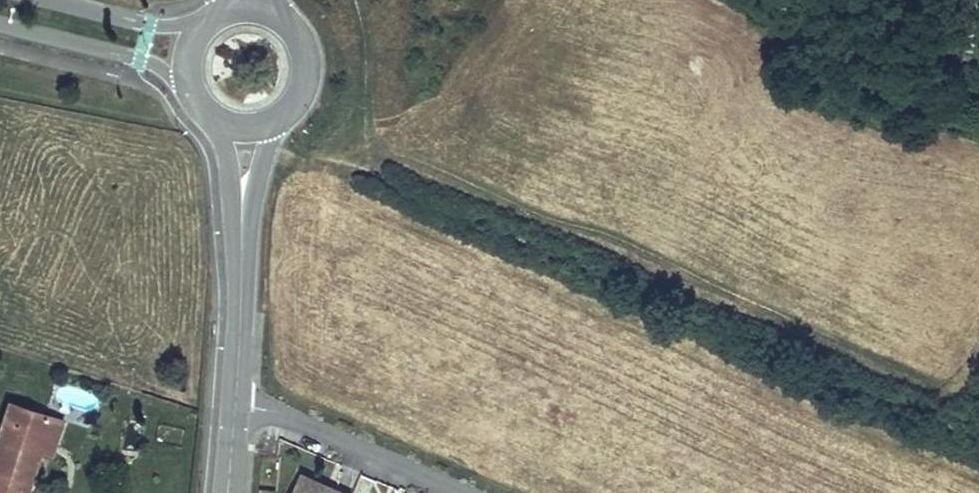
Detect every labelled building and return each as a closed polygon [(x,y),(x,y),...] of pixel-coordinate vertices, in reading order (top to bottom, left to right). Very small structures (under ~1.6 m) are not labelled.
[(39,450),(41,442),(47,443),(55,418),(9,403),(0,431),(0,492),(25,492),(39,450)] [(55,418),(47,443),(41,442),(39,450),(50,453),(61,420),(55,418)] [(301,474),(293,492),(343,492),(301,474)]
